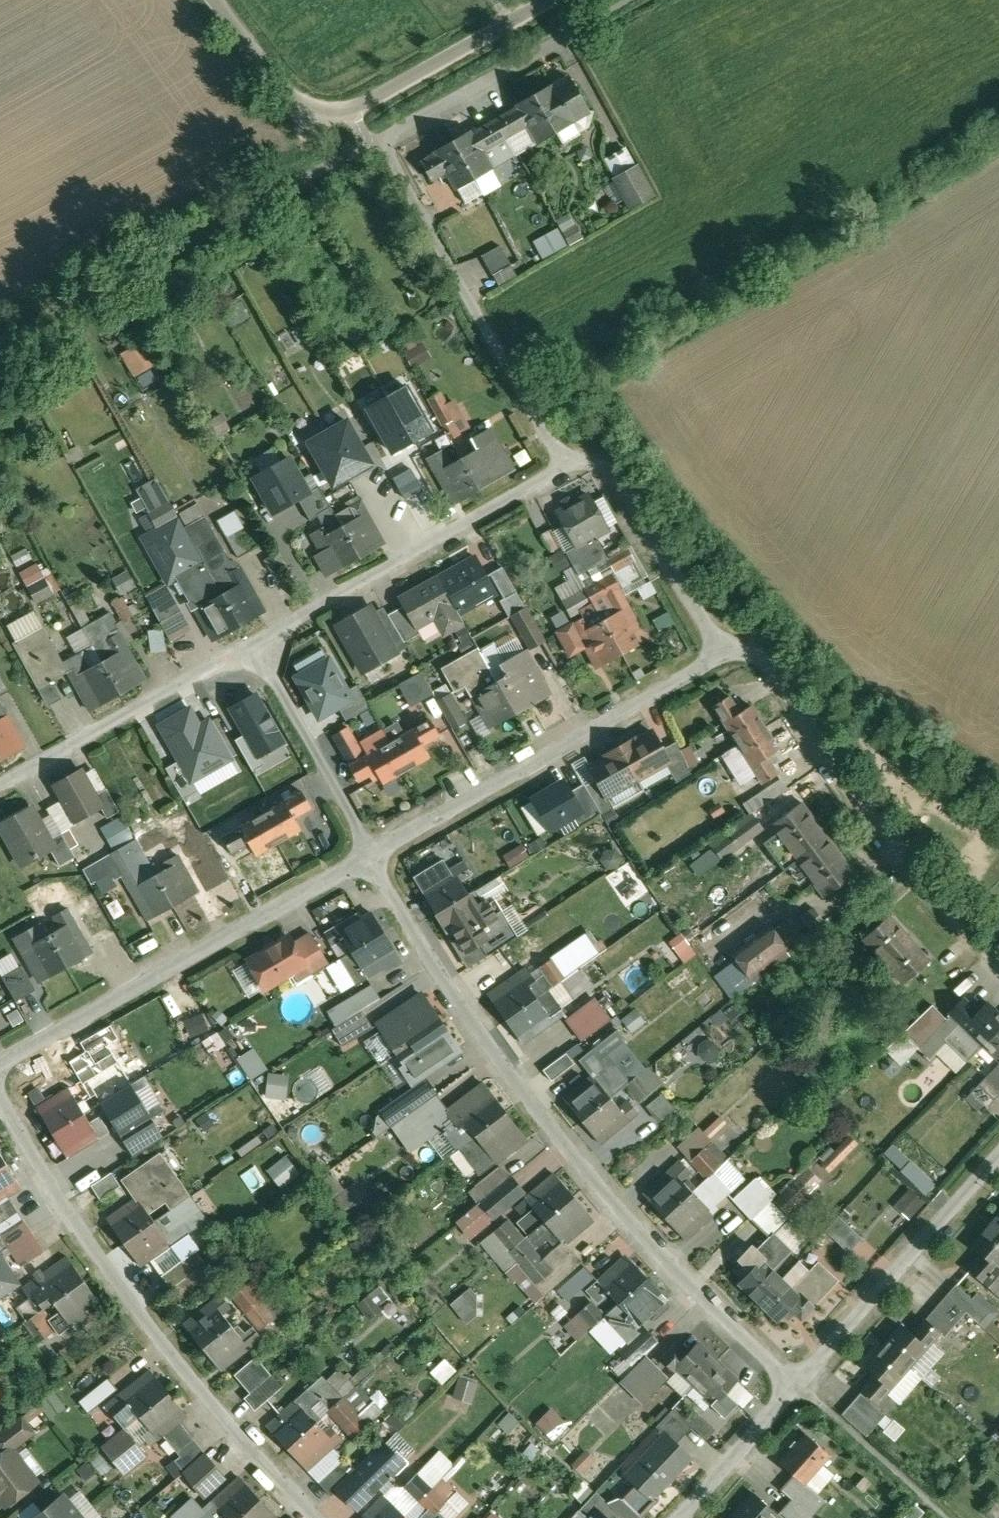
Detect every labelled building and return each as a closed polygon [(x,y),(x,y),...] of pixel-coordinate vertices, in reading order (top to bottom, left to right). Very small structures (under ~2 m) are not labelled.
[(554,86),(553,85),(517,105),(518,108),(529,126),(539,144),(561,131),(575,123),(574,121),(586,114),(587,109),(569,77),(554,86)] [(518,108),(504,116),(507,121),(501,124),(508,138),(529,126),(518,108)] [(504,116),(473,133),(484,152),(508,138),(501,124),(507,121),(504,116)] [(575,123),(561,131),(567,142),(581,134),(575,123)] [(473,133),(472,131),(454,141),(476,180),(494,169),(484,152),(473,133)] [(476,180),(454,141),(436,151),(438,154),(448,172),(458,190),(476,180)] [(608,169),(626,164),(622,149),(604,154),(608,169)] [(438,154),(423,162),(433,180),(448,172),(438,154)] [(639,168),(619,179),(633,207),(654,196),(639,168)] [(554,228),(529,240),(538,258),(562,246),(554,228)] [(502,246),(483,256),(494,275),(512,265),(502,246)] [(464,277),(471,275),(468,268),(480,264),(477,256),(459,263),(464,277)] [(117,352),(129,374),(144,366),(131,344),(117,352)] [(398,350),(384,358),(391,370),(405,362),(398,350)] [(408,384),(363,408),(390,457),(434,431),(408,384)] [(442,393),(430,399),(444,425),(462,414),(456,403),(450,407),(442,393)] [(462,414),(444,425),(452,439),(471,429),(462,414)] [(347,421),(309,442),(333,486),(371,464),(347,421)] [(490,429),(465,443),(471,453),(461,458),(479,491),(514,472),(490,429)] [(461,458),(451,464),(443,450),(426,460),(453,506),(479,491),(461,458)] [(310,492),(291,458),(256,477),(276,512),(300,499),(310,493),(310,492)] [(320,486),(310,492),(310,493),(300,499),(312,521),(320,516),(333,509),(321,488),(320,486)] [(590,495),(559,512),(578,546),(579,548),(597,537),(609,529),(590,495)] [(369,511),(363,501),(352,508),(358,517),(369,511)] [(198,506),(181,516),(186,525),(203,515),(198,506)] [(333,509),(320,516),(326,527),(330,533),(343,526),(333,509)] [(387,543),(369,511),(358,517),(343,526),(361,558),(387,543)] [(237,528),(230,516),(221,520),(231,537),(239,532),(237,528)] [(204,563),(178,519),(142,538),(155,561),(159,558),(172,581),(187,572),(204,563)] [(266,611),(241,566),(238,567),(236,563),(231,566),(205,519),(188,529),(206,562),(204,563),(220,591),(230,585),(232,588),(222,593),(240,626),(266,611)] [(253,519),(237,528),(239,532),(242,531),(253,551),(266,544),(253,519)] [(343,526),(330,533),(326,527),(313,534),(323,552),(318,555),(329,575),(340,569),(341,569),(361,558),(343,526)] [(253,551),(242,531),(239,532),(231,537),(230,538),(241,558),(253,551)] [(597,537),(579,548),(578,546),(567,552),(579,576),(609,559),(597,537)] [(609,559),(616,571),(636,560),(629,548),(609,559)] [(476,557),(439,577),(459,613),(495,593),(476,557)] [(20,584),(39,577),(34,563),(15,570),(20,584)] [(204,563),(187,572),(195,586),(186,591),(213,639),(218,636),(219,637),(240,626),(222,593),(220,591),(204,563)] [(518,592),(504,567),(493,573),(507,598),(518,592)] [(609,568),(604,571),(608,578),(613,575),(609,568)] [(608,578),(587,589),(595,604),(621,590),(613,575),(608,578)] [(459,613),(439,577),(401,599),(405,606),(417,627),(436,616),(446,633),(465,623),(459,613)] [(26,592),(32,603),(46,594),(40,584),(26,592)] [(166,586),(147,597),(164,627),(183,616),(166,586)] [(587,589),(564,602),(572,617),(585,610),(587,614),(597,608),(595,604),(587,589)] [(624,596),(612,603),(618,614),(630,607),(624,596)] [(405,606),(390,614),(398,628),(406,642),(421,633),(417,627),(405,606)] [(370,607),(337,625),(363,672),(396,653),(393,648),(386,635),(370,607)] [(545,640),(527,607),(513,615),(532,647),(526,651),(545,640)] [(618,614),(605,621),(623,653),(649,639),(630,607),(618,614)] [(1,624),(10,640),(37,627),(29,610),(1,624)] [(100,611),(87,619),(90,624),(84,628),(101,657),(107,654),(107,653),(98,636),(115,627),(118,625),(111,613),(104,618),(100,611)] [(605,621),(593,628),(587,617),(559,632),(572,655),(586,647),(595,663),(597,668),(623,653),(605,621)] [(68,670),(44,627),(14,644),(39,687),(68,670)] [(115,627),(98,636),(107,653),(111,651),(113,656),(129,647),(121,633),(119,634),(115,627)] [(398,628),(386,635),(393,648),(406,642),(398,628)] [(146,650),(161,649),(160,629),(145,629),(146,650)] [(506,662),(495,642),(480,650),(492,671),(498,681),(507,676),(506,675),(508,674),(502,664),(506,662)] [(113,656),(103,662),(121,693),(141,682),(133,668),(138,665),(129,647),(113,656)] [(479,648),(443,669),(456,692),(466,686),(472,697),(489,687),(482,676),(492,671),(480,650),(479,648)] [(506,662),(502,664),(508,674),(506,675),(507,676),(498,681),(498,682),(516,714),(551,695),(526,651),(506,662)] [(103,662),(93,667),(84,652),(68,661),(86,692),(83,694),(92,710),(121,693),(103,662)] [(329,659),(296,677),(319,718),(338,707),(352,699),(347,691),(329,659)] [(1,674),(0,675),(0,697),(10,692),(1,674)] [(418,674),(400,684),(412,706),(430,696),(418,674)] [(516,714),(498,682),(489,687),(472,697),(491,729),(516,714)] [(40,702),(55,696),(50,683),(35,689),(40,702)] [(357,685),(347,691),(352,699),(338,707),(346,721),(370,707),(357,685)] [(256,694),(231,708),(246,734),(258,756),(259,755),(283,742),(256,694)] [(451,694),(439,701),(445,712),(457,705),(451,694)] [(753,706),(741,713),(730,696),(715,706),(739,745),(766,728),(753,706)] [(466,721),(457,705),(445,712),(454,727),(466,721)] [(190,708),(160,725),(179,760),(191,781),(192,780),(230,759),(209,721),(200,726),(190,708)] [(0,720),(0,759),(1,761),(27,746),(10,715),(0,720)] [(431,720),(391,742),(407,770),(429,757),(422,746),(440,735),(431,720)] [(365,756),(349,728),(337,735),(353,763),(365,756)] [(766,728),(739,745),(764,783),(779,774),(769,757),(780,750),(766,728)] [(654,732),(636,742),(635,739),(621,747),(639,779),(666,763),(670,761),(663,749),(654,732)] [(258,756),(246,734),(235,740),(253,771),(264,765),(259,755),(258,756)] [(678,741),(663,749),(670,761),(666,763),(678,782),(692,773),(690,769),(682,750),(678,741)] [(353,763),(352,764),(361,780),(378,770),(385,782),(407,770),(391,742),(365,756),(353,763)] [(691,746),(682,750),(690,769),(700,765),(691,746)] [(621,747),(607,755),(608,757),(591,767),(598,779),(607,796),(608,796),(639,779),(621,747)] [(191,781),(179,760),(165,768),(183,800),(198,791),(192,780),(191,781)] [(82,769),(56,784),(77,822),(103,807),(104,807),(97,795),(82,769)] [(607,796),(598,779),(586,786),(602,813),(603,814),(615,808),(608,796),(607,796)] [(782,779),(764,791),(771,801),(789,789),(782,779)] [(565,782),(534,800),(551,828),(573,815),(582,810),(571,792),(565,782)] [(602,813),(586,786),(585,784),(571,792),(582,810),(573,815),(580,826),(602,813)] [(120,811),(108,789),(97,795),(104,807),(103,807),(109,818),(120,811)] [(305,791),(264,814),(279,842),(303,829),(296,816),(314,807),(305,791)] [(764,791),(744,804),(751,814),(771,801),(764,791)] [(803,804),(774,826),(800,861),(829,839),(803,804)] [(32,807),(1,825),(25,866),(52,851),(55,849),(50,839),(32,807)] [(754,813),(686,859),(697,874),(721,857),(723,859),(743,844),(756,835),(758,838),(759,839),(768,832),(754,813)] [(264,814),(225,836),(233,852),(251,842),(258,854),(279,842),(264,814)] [(117,815),(96,828),(107,846),(128,834),(117,815)] [(162,823),(137,838),(137,839),(143,849),(169,835),(162,823)] [(76,857),(62,832),(50,839),(55,849),(52,851),(61,866),(76,857)] [(756,835),(743,844),(746,847),(758,838),(756,835)] [(143,849),(137,839),(111,854),(149,921),(175,906),(157,874),(152,865),(147,857),(143,849)] [(829,839),(800,861),(826,896),(855,874),(829,839)] [(499,843),(472,860),(486,884),(501,875),(497,868),(509,860),(499,843)] [(168,845),(147,857),(152,865),(172,854),(168,845)] [(200,892),(180,855),(168,861),(171,867),(157,874),(175,906),(200,892)] [(465,862),(429,883),(432,889),(426,893),(438,913),(469,894),(461,881),(468,876),(464,870),(468,867),(465,862)] [(37,889),(27,894),(32,902),(42,897),(37,889)] [(42,897),(32,902),(39,915),(41,917),(63,905),(61,901),(64,900),(59,892),(57,893),(55,889),(42,897)] [(438,913),(453,938),(459,934),(468,950),(481,943),(504,928),(496,915),(487,901),(484,903),(476,890),(469,894),(438,913)] [(27,894),(15,902),(19,909),(8,916),(6,917),(13,929),(39,915),(32,902),(27,894)] [(15,902),(3,908),(8,916),(19,909),(15,902)] [(814,908),(799,920),(795,915),(783,924),(796,942),(824,921),(814,908)] [(90,947),(69,909),(55,917),(62,929),(50,935),(68,967),(88,955),(85,950),(90,947)] [(504,928),(481,943),(489,956),(519,936),(503,911),(496,915),(504,928)] [(372,912),(359,920),(356,915),(326,932),(333,944),(341,939),(342,940),(345,938),(353,951),(385,932),(372,912)] [(890,916),(865,938),(875,950),(870,955),(879,965),(909,938),(890,916)] [(796,942),(783,924),(774,931),(787,949),(796,942)] [(771,928),(736,954),(752,975),(787,949),(774,931),(771,928)] [(68,967),(50,935),(37,943),(31,931),(19,938),(37,970),(42,967),(48,978),(68,967)] [(343,957),(298,984),(299,985),(341,960),(357,985),(385,968),(387,971),(403,962),(385,932),(353,951),(343,957)] [(664,941),(680,962),(692,953),(677,932),(664,941)] [(331,964),(312,933),(295,943),(307,964),(313,975),(298,983),(298,984),(343,957),(331,964)] [(291,936),(250,961),(266,988),(307,964),(295,943),(291,936)] [(909,938),(879,965),(889,976),(894,971),(905,983),(929,961),(909,938)] [(651,957),(663,974),(678,963),(666,947),(651,957)] [(555,959),(542,968),(546,973),(554,986),(567,977),(555,959)] [(536,980),(528,969),(491,995),(507,1019),(549,989),(554,986),(546,973),(536,980)] [(374,985),(329,1011),(337,1025),(363,1010),(381,999),(374,985)] [(549,989),(507,1019),(524,1043),(566,1014),(549,989)] [(423,994),(379,1023),(399,1053),(395,1055),(396,1056),(413,1045),(412,1045),(443,1024),(423,994)] [(597,1000),(570,1020),(578,1032),(605,1013),(597,1000)] [(979,1014),(965,1000),(953,1014),(962,1023),(946,1039),(968,1062),(985,1045),(998,1030),(998,1014),(989,1004),(979,1014)] [(933,1006),(906,1033),(919,1046),(946,1019),(933,1006)] [(363,1010),(337,1025),(338,1026),(333,1029),(344,1046),(375,1027),(363,1010)] [(187,1037),(204,1026),(195,1012),(178,1022),(187,1037)] [(443,1024),(412,1045),(413,1045),(420,1056),(411,1062),(420,1075),(453,1053),(449,1048),(456,1044),(443,1024)] [(985,1045),(998,1059),(998,1030),(985,1045)] [(618,1031),(580,1061),(591,1075),(564,1097),(583,1120),(611,1097),(617,1093),(627,1085),(631,1081),(609,1054),(626,1041),(618,1031)] [(104,1034),(83,1047),(95,1067),(116,1055),(104,1034)] [(246,1079),(262,1069),(249,1047),(232,1057),(246,1079)] [(567,1053),(543,1071),(552,1082),(575,1063),(567,1053)] [(396,1056),(395,1055),(381,1065),(395,1086),(410,1076),(396,1056)] [(81,1080),(37,1107),(52,1132),(83,1113),(89,1109),(84,1102),(96,1095),(101,1103),(131,1084),(131,1083),(118,1061),(83,1083),(81,1080)] [(661,1085),(647,1068),(640,1074),(653,1091),(661,1085)] [(282,1097),(283,1073),(263,1073),(263,1096),(282,1097)] [(653,1091),(640,1074),(631,1081),(627,1085),(633,1093),(640,1102),(653,1091)] [(431,1076),(406,1092),(414,1104),(438,1087),(431,1076)] [(152,1119),(131,1084),(101,1103),(95,1107),(100,1116),(102,1119),(108,1116),(121,1137),(152,1119)] [(485,1084),(450,1111),(460,1125),(467,1120),(478,1134),(507,1112),(485,1084)] [(633,1093),(627,1085),(617,1093),(620,1097),(623,1101),(633,1093)] [(656,1092),(641,1107),(655,1121),(670,1106),(656,1092)] [(620,1097),(617,1093),(611,1097),(614,1101),(620,1097)] [(611,1097),(583,1120),(602,1143),(630,1121),(621,1109),(614,1101),(611,1097)] [(639,1114),(629,1102),(621,1109),(630,1121),(639,1114)] [(478,1134),(460,1148),(481,1175),(528,1140),(507,1112),(478,1134)] [(83,1113),(52,1132),(68,1158),(110,1133),(102,1119),(100,1116),(90,1122),(83,1113)] [(164,1137),(152,1119),(121,1137),(133,1156),(164,1137)] [(843,1137),(836,1150),(846,1156),(853,1142),(843,1137)] [(723,1153),(714,1142),(707,1148),(722,1164),(728,1159),(723,1153)] [(733,1143),(723,1153),(728,1159),(738,1149),(733,1143)] [(707,1148),(693,1161),(707,1178),(714,1171),(722,1164),(707,1148)] [(8,1163),(0,1150),(0,1168),(8,1163)] [(262,1165),(271,1184),(299,1170),(290,1151),(262,1165)] [(161,1154),(125,1180),(137,1197),(108,1218),(126,1242),(191,1196),(161,1154)] [(747,1179),(728,1159),(722,1164),(714,1171),(733,1192),(747,1179)] [(922,1189),(928,1178),(901,1161),(894,1172),(922,1189)] [(0,1168),(0,1203),(24,1189),(8,1163),(0,1168)] [(501,1165),(476,1185),(486,1197),(511,1178),(511,1177),(501,1165)] [(689,1174),(681,1165),(674,1171),(683,1180),(689,1174)] [(337,1167),(319,1179),(340,1212),(358,1200),(337,1167)] [(673,1170),(658,1184),(662,1188),(651,1198),(667,1215),(693,1191),(683,1180),(674,1171),(673,1170)] [(667,1215),(666,1216),(686,1239),(720,1209),(717,1206),(730,1195),(730,1194),(733,1192),(714,1171),(707,1178),(693,1191),(667,1215)] [(113,1172),(93,1185),(102,1199),(122,1185),(113,1172)] [(555,1174),(516,1207),(525,1217),(519,1222),(530,1235),(574,1197),(575,1197),(555,1174)] [(486,1197),(481,1202),(495,1218),(525,1193),(512,1176),(511,1177),(511,1178),(486,1197)] [(774,1197),(757,1178),(753,1181),(771,1201),(774,1197)] [(753,1181),(735,1199),(730,1194),(730,1195),(753,1220),(771,1201),(753,1181)] [(890,1204),(903,1216),(917,1203),(905,1190),(890,1204)] [(191,1196),(126,1242),(143,1266),(155,1258),(208,1221),(191,1196)] [(589,1215),(574,1197),(530,1235),(539,1246),(549,1238),(559,1249),(593,1220),(589,1215)] [(771,1201),(753,1220),(770,1237),(774,1232),(776,1234),(790,1220),(771,1201)] [(989,1225),(998,1234),(998,1214),(989,1225)] [(864,1238),(840,1216),(829,1229),(852,1251),(864,1238)] [(24,1218),(1,1233),(9,1246),(33,1231),(24,1218)] [(508,1220),(482,1242),(498,1261),(509,1252),(524,1239),(508,1220)] [(989,1225),(971,1245),(982,1255),(969,1270),(983,1282),(998,1265),(998,1264),(998,1234),(989,1225)] [(33,1231),(9,1246),(23,1266),(46,1251),(33,1231)] [(770,1237),(757,1249),(753,1245),(740,1259),(752,1271),(740,1283),(760,1302),(783,1278),(774,1270),(793,1250),(776,1234),(774,1232),(770,1237)] [(541,1259),(524,1239),(509,1252),(526,1271),(541,1259)] [(201,1256),(197,1250),(186,1259),(196,1272),(207,1263),(202,1256),(201,1256)] [(0,1254),(0,1295),(19,1283),(0,1254)] [(68,1256),(24,1288),(41,1312),(56,1301),(86,1280),(68,1256)] [(186,1259),(163,1275),(173,1289),(193,1274),(196,1272),(186,1259)] [(632,1261),(621,1271),(616,1267),(595,1287),(604,1297),(610,1291),(620,1302),(647,1278),(632,1261)] [(783,1278),(760,1302),(779,1320),(790,1308),(803,1320),(840,1280),(819,1261),(794,1289),(783,1278)] [(544,1262),(529,1275),(537,1284),(552,1271),(544,1262)] [(587,1265),(559,1290),(569,1300),(596,1276),(587,1265)] [(983,1282),(998,1297),(998,1266),(998,1265),(983,1282)] [(193,1274),(173,1289),(183,1302),(203,1287),(193,1274)] [(667,1299),(647,1278),(620,1302),(631,1314),(628,1317),(637,1327),(667,1299)] [(86,1280),(56,1301),(63,1311),(51,1319),(61,1334),(89,1313),(86,1308),(99,1299),(86,1280)] [(262,1301),(249,1284),(235,1295),(244,1307),(248,1312),(262,1301)] [(976,1301),(957,1284),(947,1295),(965,1311),(967,1312),(976,1301)] [(370,1286),(356,1304),(371,1316),(378,1307),(372,1302),(379,1293),(370,1286)] [(460,1324),(479,1309),(462,1288),(444,1303),(460,1324)] [(965,1311),(947,1295),(930,1315),(948,1330),(965,1311)] [(231,1307),(222,1296),(215,1302),(224,1313),(231,1307)] [(276,1319),(262,1301),(248,1312),(263,1330),(276,1319)] [(593,1301),(566,1325),(580,1340),(606,1316),(593,1301)] [(215,1302),(186,1324),(204,1347),(233,1324),(224,1313),(215,1302)] [(244,1307),(233,1316),(237,1321),(248,1312),(244,1307)] [(606,1316),(580,1340),(591,1352),(625,1320),(614,1308),(606,1316)] [(40,1313),(26,1322),(34,1333),(40,1342),(53,1333),(40,1313)] [(912,1336),(901,1327),(884,1346),(908,1367),(938,1332),(925,1321),(912,1336)] [(233,1324),(204,1347),(222,1370),(251,1347),(242,1336),(233,1324)] [(254,1327),(242,1336),(251,1347),(262,1338),(254,1327)] [(34,1333),(26,1339),(32,1347),(20,1356),(28,1366),(45,1354),(37,1344),(40,1342),(34,1333)] [(700,1344),(689,1356),(676,1344),(664,1357),(677,1370),(679,1368),(697,1384),(718,1361),(700,1344)] [(908,1367),(884,1346),(867,1366),(877,1375),(864,1390),(877,1401),(908,1367)] [(646,1356),(621,1381),(631,1391),(657,1367),(646,1356)] [(258,1357),(236,1375),(252,1393),(273,1375),(258,1357)] [(718,1361),(697,1384),(714,1401),(712,1404),(725,1416),(738,1403),(726,1391),(737,1379),(718,1361)] [(151,1369),(107,1404),(126,1428),(141,1416),(170,1393),(151,1369)] [(917,1377),(925,1386),(936,1378),(928,1369),(917,1377)] [(252,1393),(246,1398),(257,1410),(283,1387),(273,1375),(252,1393)] [(324,1375),(269,1425),(289,1447),(317,1421),(322,1417),(313,1408),(322,1400),(330,1409),(344,1397),(324,1375)] [(449,1395),(467,1403),(475,1385),(457,1376),(449,1395)] [(111,1378),(81,1402),(90,1412),(119,1389),(111,1378)] [(330,1409),(330,1410),(346,1427),(374,1401),(359,1385),(356,1387),(344,1397),(330,1409)] [(188,1416),(170,1393),(141,1416),(152,1429),(144,1436),(151,1445),(164,1435),(181,1456),(198,1442),(181,1422),(188,1416)] [(884,1415),(860,1394),(842,1415),(865,1436),(884,1415)] [(533,1418),(545,1435),(561,1424),(549,1407),(533,1418)] [(675,1408),(658,1426),(667,1434),(677,1443),(694,1426),(687,1420),(675,1408)] [(716,1429),(696,1410),(687,1420),(694,1426),(707,1438),(716,1429)] [(0,1434),(0,1444),(4,1450),(7,1453),(13,1448),(35,1432),(23,1416),(0,1434)] [(317,1421),(289,1447),(309,1469),(343,1439),(332,1426),(325,1431),(319,1424),(319,1423),(317,1421)] [(148,1455),(126,1428),(103,1446),(126,1474),(148,1455)] [(667,1434),(629,1475),(637,1484),(652,1497),(653,1496),(691,1457),(677,1443),(667,1434)] [(807,1434),(782,1463),(795,1474),(805,1483),(806,1482),(818,1469),(828,1457),(830,1455),(807,1434)] [(181,1456),(176,1460),(185,1471),(207,1453),(198,1442),(181,1456)] [(358,1471),(339,1489),(358,1509),(390,1477),(397,1477),(410,1464),(398,1451),(395,1454),(386,1445),(358,1471)] [(7,1453),(4,1450),(0,1454),(0,1495),(7,1505),(9,1503),(12,1505),(23,1496),(22,1494),(23,1493),(23,1487),(35,1477),(13,1448),(7,1453)] [(226,1478),(207,1453),(185,1471),(206,1497),(226,1478)] [(828,1457),(818,1469),(821,1471),(830,1460),(828,1457)] [(346,1459),(321,1484),(333,1496),(339,1489),(358,1471),(346,1459)] [(185,1471),(176,1460),(169,1466),(178,1477),(185,1471)] [(430,1462),(405,1487),(419,1501),(444,1476),(430,1462)] [(824,1498),(806,1482),(805,1483),(795,1474),(782,1489),(792,1498),(810,1514),(824,1498)] [(444,1476),(419,1501),(428,1510),(434,1515),(439,1510),(459,1490),(444,1476)] [(197,1517),(241,1517),(261,1499),(240,1477),(222,1494),(197,1517)] [(652,1497),(637,1484),(623,1499),(641,1516),(657,1500),(653,1496),(652,1497)] [(599,1492),(581,1511),(589,1517),(598,1508),(609,1517),(628,1517),(599,1492)] [(732,1517),(774,1517),(775,1517),(777,1515),(754,1494),(732,1517)] [(36,1517),(74,1517),(80,1513),(65,1495),(36,1517)] [(384,1495),(370,1510),(374,1514),(370,1517),(403,1517),(405,1515),(384,1495)] [(792,1498),(780,1510),(789,1517),(814,1517),(810,1514),(792,1498)] [(261,1499),(241,1517),(279,1517),(261,1499)] [(903,1517),(919,1517),(926,1511),(917,1503),(903,1517)] [(598,1508),(589,1517),(609,1517),(598,1508)] [(434,1515),(428,1510),(420,1517),(447,1517),(439,1510),(434,1515)]
